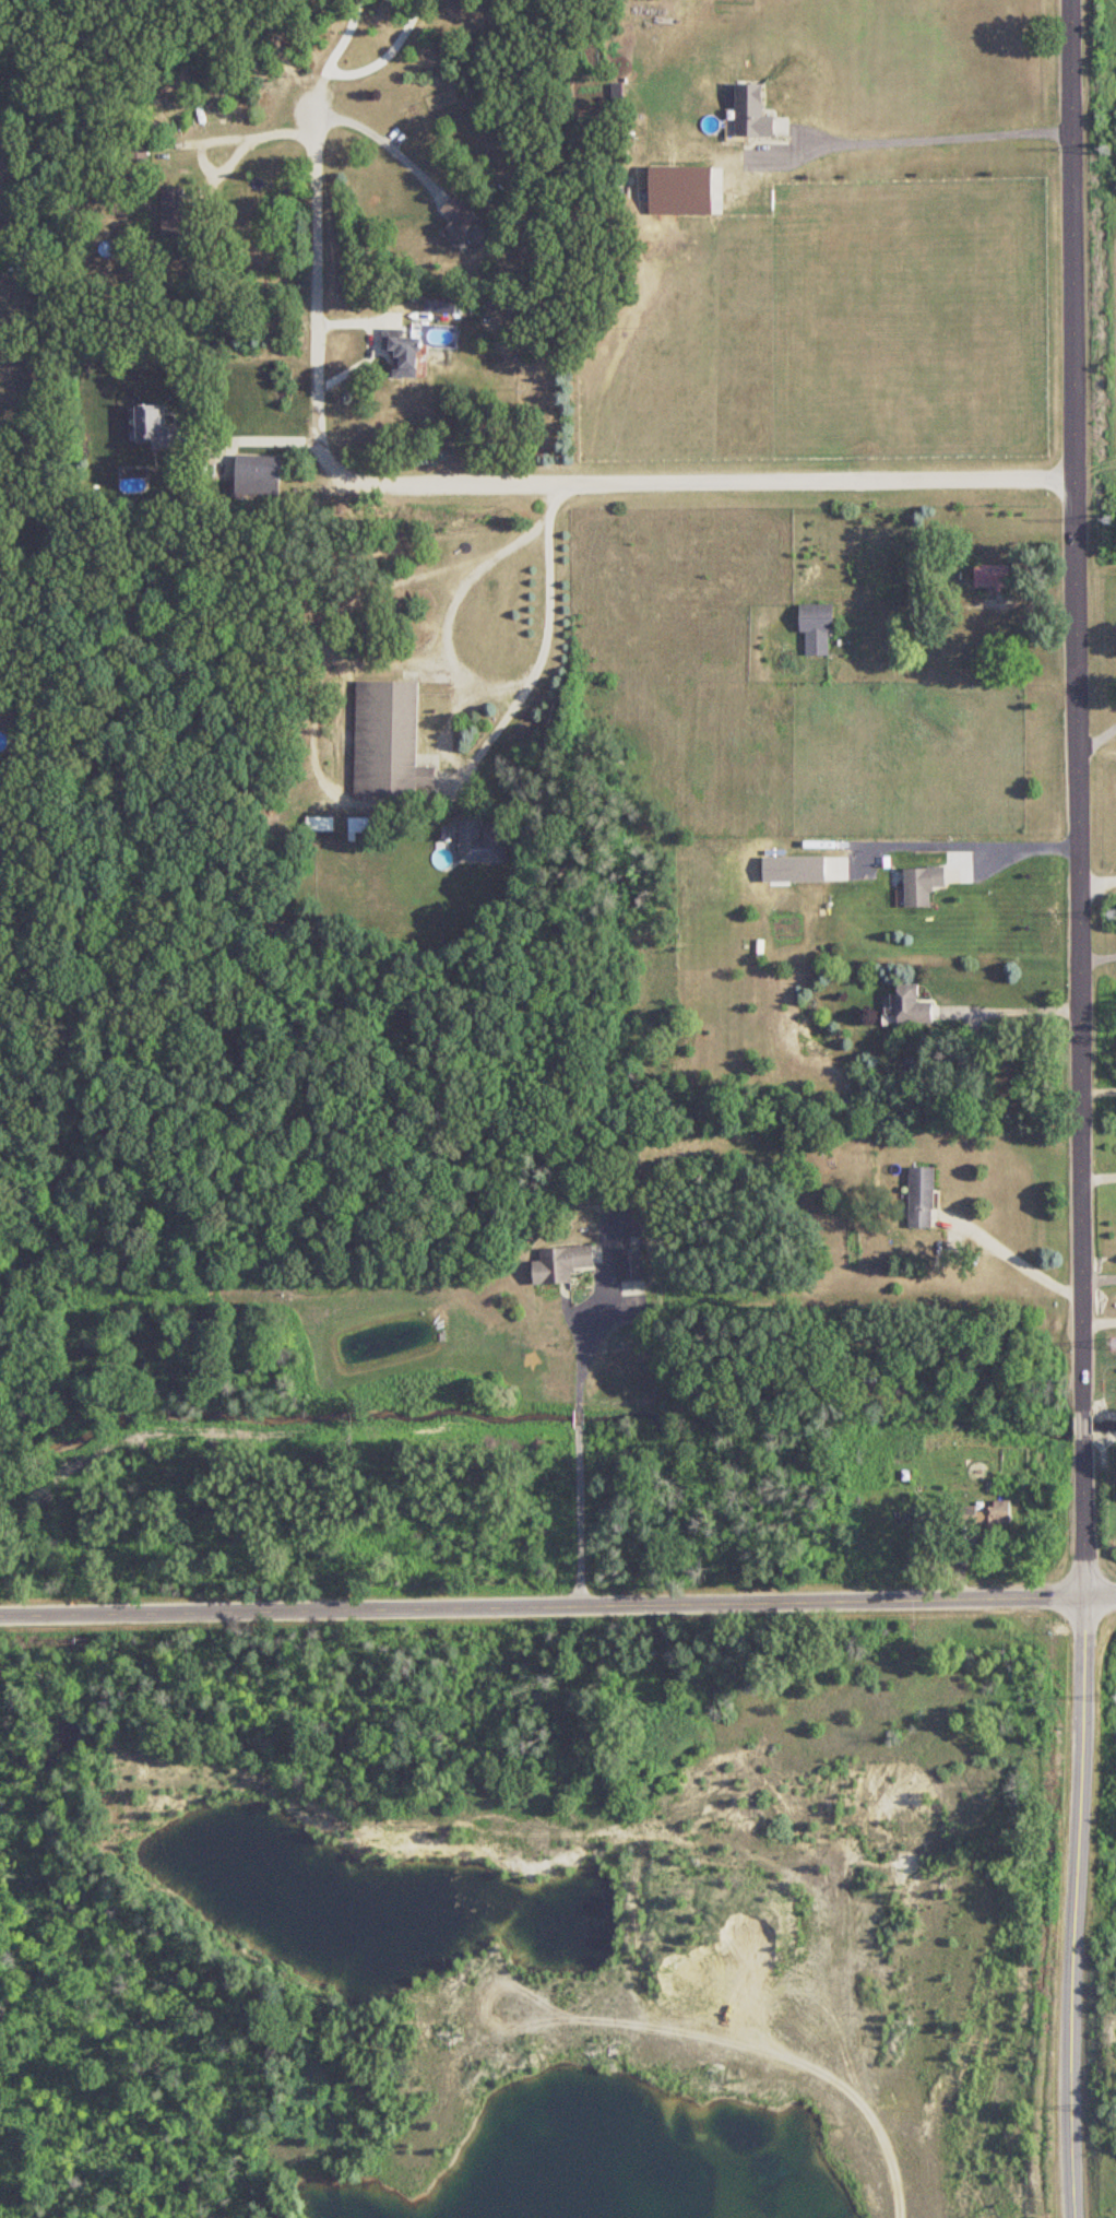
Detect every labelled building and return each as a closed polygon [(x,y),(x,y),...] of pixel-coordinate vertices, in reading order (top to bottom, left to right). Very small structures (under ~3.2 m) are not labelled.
[(773,117),(762,117),(762,84),(726,84),(726,106),(735,106),(735,137),(773,137),(773,117)] [(147,141),(128,141),(128,164),(147,164),(147,141)] [(183,210),(183,190),(162,190),(161,248),(196,249),(196,210),(183,210)] [(483,223),(456,195),(441,210),(453,222),(442,233),(457,249),(483,223)] [(417,379),(418,338),(404,338),(405,330),(384,329),(383,351),(394,351),(393,378),(417,379)] [(135,407),(135,443),(151,443),(151,449),(169,449),(168,406),(135,407)] [(236,495),(280,495),(280,456),(236,456),(236,495)] [(975,566),(975,588),(1008,588),(1008,566),(975,566)] [(805,633),(805,655),(831,655),(831,604),(799,604),(799,633),(805,633)] [(418,682),(356,681),(355,796),(417,797),(418,682)] [(333,817),(306,817),(306,832),(333,832),(333,817)] [(376,833),(376,817),(348,817),(348,833),(376,833)] [(505,863),(505,829),(482,829),(482,820),(459,820),(459,863),(505,863)] [(905,907),(931,907),(931,887),(945,887),(945,868),(905,868),(905,907)] [(932,1024),(932,1002),(918,1002),(918,985),(896,985),(896,994),(891,994),(891,1024),(932,1024)] [(910,1229),(934,1229),(934,1168),(910,1168),(910,1229)] [(539,1250),(540,1262),(532,1262),(533,1286),(571,1284),(570,1269),(594,1268),(593,1247),(539,1250)] [(644,1250),(619,1250),(619,1282),(644,1282),(644,1250)] [(877,1367),(864,1367),(864,1382),(877,1382),(877,1367)] [(959,1507),(959,1526),(1011,1526),(1011,1502),(994,1502),(994,1507),(959,1507)]
